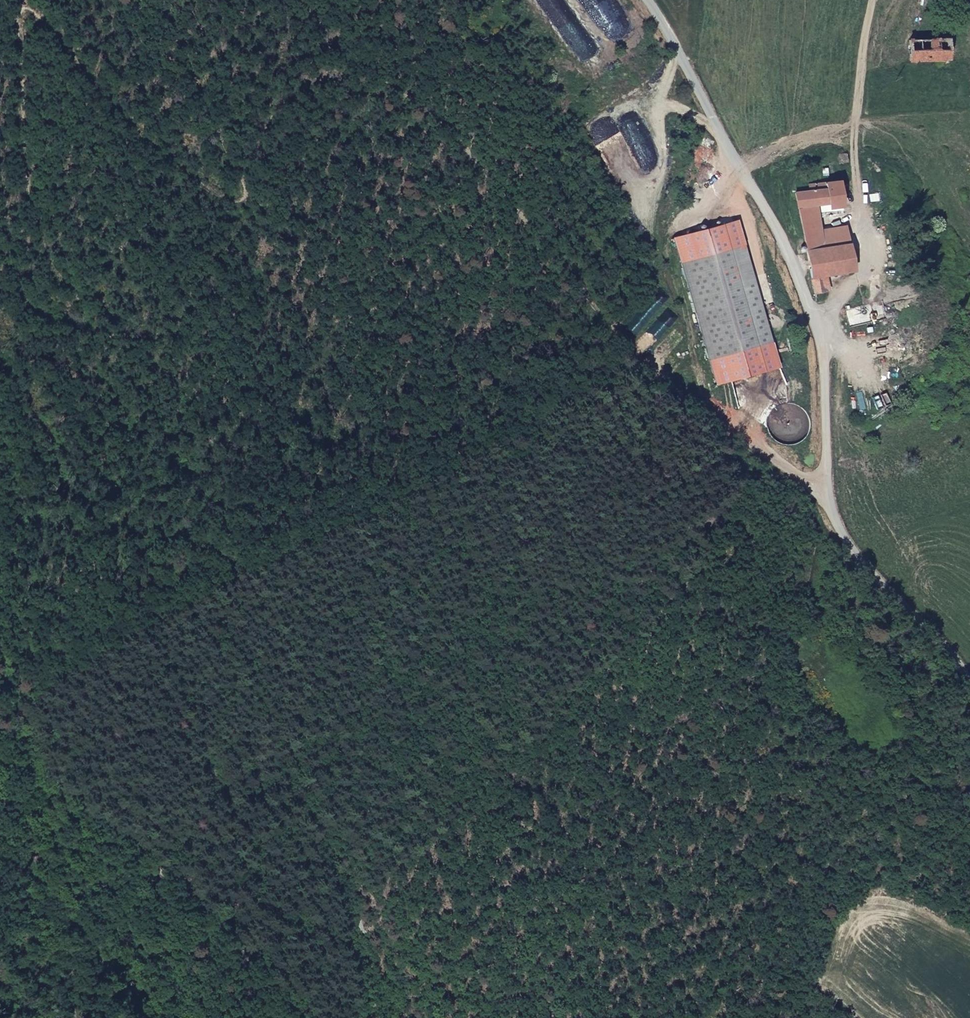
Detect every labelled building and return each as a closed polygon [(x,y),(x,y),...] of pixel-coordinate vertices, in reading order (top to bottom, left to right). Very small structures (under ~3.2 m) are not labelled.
[(909,42),(909,62),(947,61),(946,40),(909,42)] [(846,163),(845,155),(837,156),(838,164),(846,163)] [(813,192),(795,196),(801,226),(818,223),(815,207),(829,204),(830,209),(841,208),(838,184),(812,188),(813,192)] [(818,223),(801,226),(804,245),(821,242),(818,223)] [(852,271),(846,239),(839,240),(840,247),(823,250),(821,242),(804,245),(810,280),(823,277),(852,271)] [(681,266),(710,362),(772,343),(743,247),(681,266)] [(810,280),(813,295),(825,293),(823,277),(810,280)]
